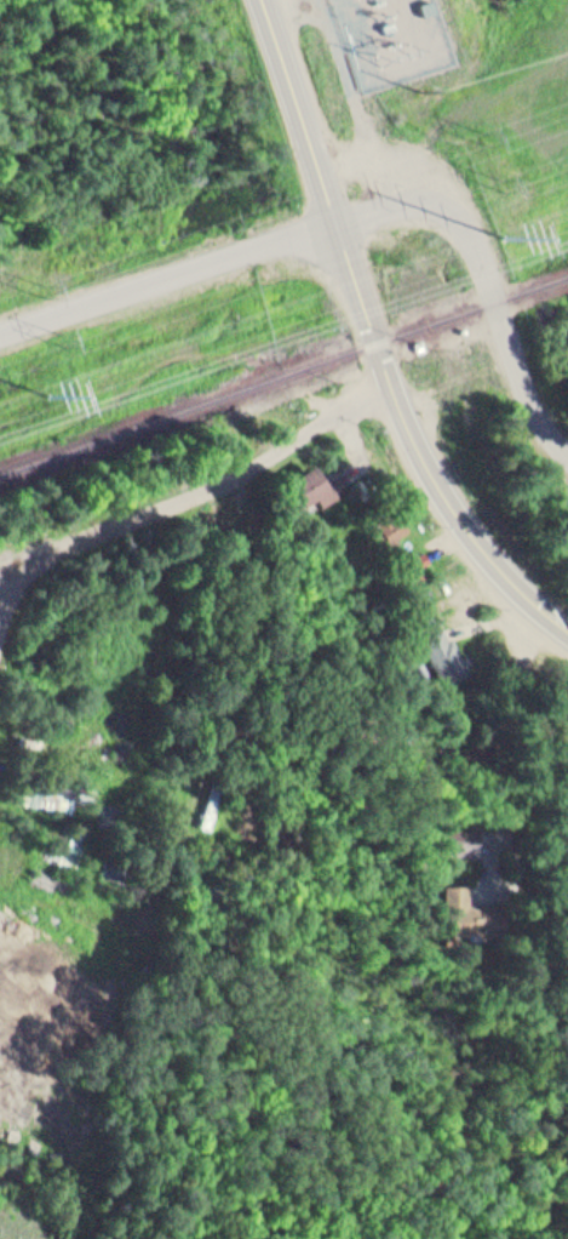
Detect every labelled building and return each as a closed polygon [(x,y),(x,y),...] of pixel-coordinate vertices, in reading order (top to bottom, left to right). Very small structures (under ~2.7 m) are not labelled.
[(283,474),(308,459),(317,475),(339,462),(350,480),(316,499),(310,490),(298,498),(283,474)] [(378,515),(385,526),(378,531),(386,544),(409,529),(392,506),(378,515)] [(424,544),(401,555),(411,576),(425,569),(421,560),(430,555),(424,544)] [(443,617),(470,664),(441,680),(414,633),(443,617)] [(18,807),(71,812),(73,788),(20,782),(18,807)] [(209,829),(220,784),(210,782),(199,826),(209,829)] [(477,855),(477,825),(442,825),(442,855),(477,855)] [(428,879),(460,879),(460,901),(493,901),(492,944),(426,943),(428,879)]
